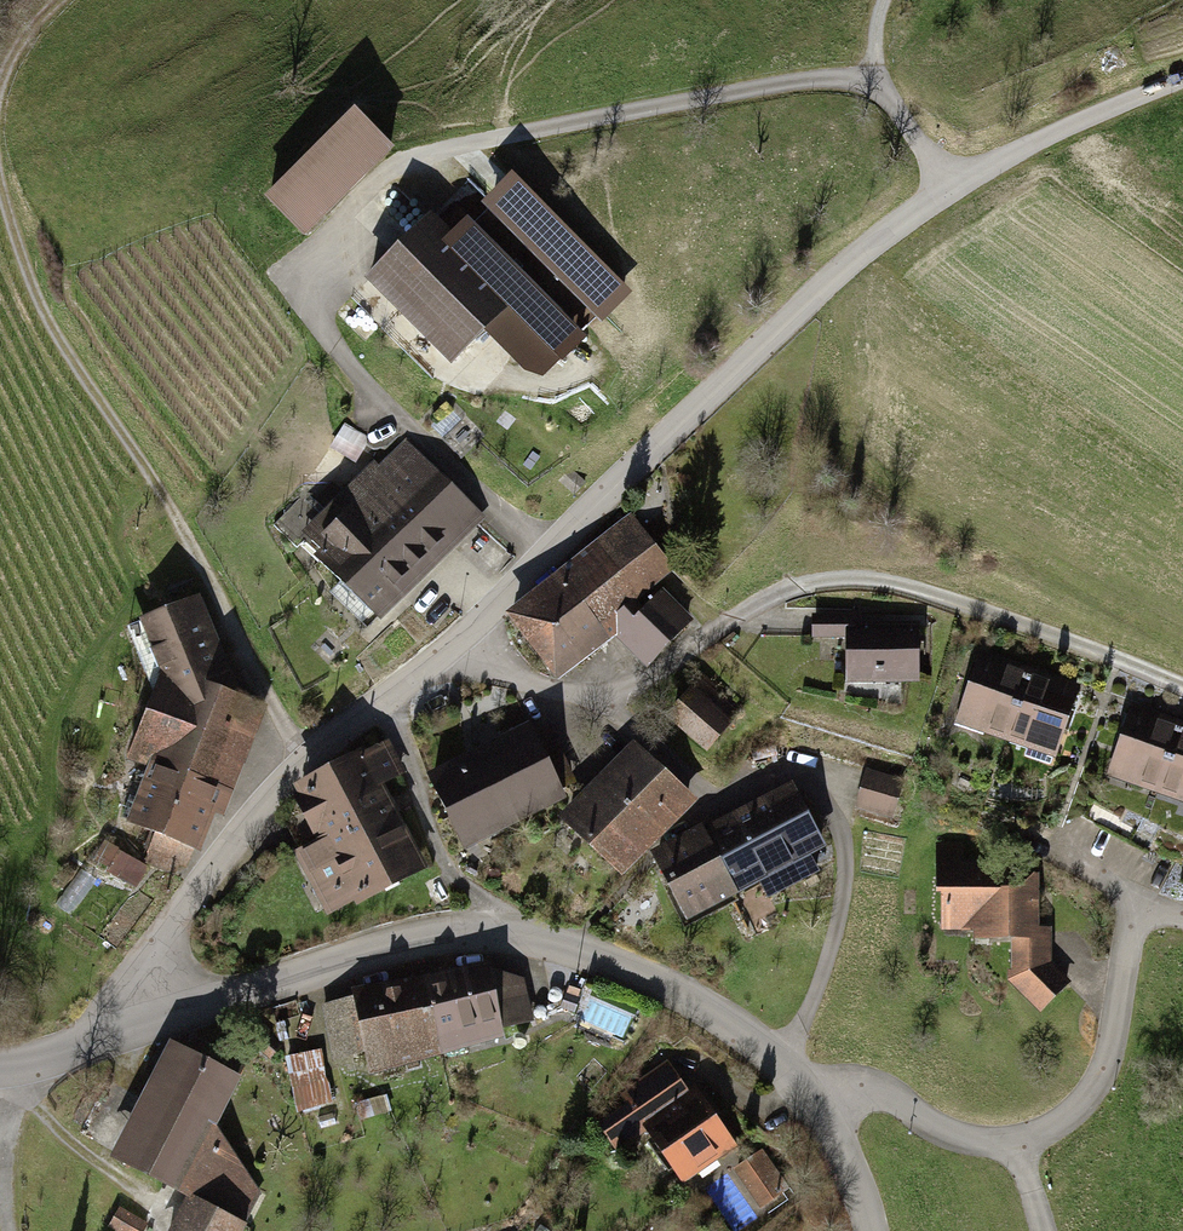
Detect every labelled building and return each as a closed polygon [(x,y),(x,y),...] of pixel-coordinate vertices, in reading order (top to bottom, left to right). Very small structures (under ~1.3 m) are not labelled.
[(392,147),(355,110),(265,198),(302,235),(392,147)] [(436,216),(371,279),(451,362),(488,328),(515,354),(547,322),(519,291),(512,296),(436,216)] [(335,451),(352,461),(366,438),(349,427),(335,451)] [(307,536),(333,561),(326,568),(381,621),(481,520),(404,446),(347,503),(336,492),(318,510),(304,496),(275,524),(297,546),(307,536)] [(559,480),(574,493),(585,482),(570,468),(559,480)] [(510,614),(532,642),(579,605),(588,617),(598,609),(607,620),(614,613),(596,592),(610,580),(630,605),(675,569),(631,516),(510,614)] [(579,605),(532,642),(557,675),(608,635),(609,637),(617,633),(649,664),(684,628),(679,624),(684,619),(668,603),(663,608),(657,602),(642,620),(630,605),(610,580),(596,592),(614,613),(607,620),(598,609),(588,617),(579,605)] [(199,601),(143,622),(164,674),(133,759),(153,767),(212,789),(244,703),(239,701),(199,601)] [(850,617),(815,617),(815,636),(849,636),(848,682),(916,683),(916,626),(849,625),(850,617)] [(986,728),(1008,736),(1029,674),(1013,669),(1008,663),(982,654),(962,713),(981,720),(986,728)] [(1029,674),(1008,736),(1030,744),(1026,757),(1052,766),(1079,687),(1053,679),(1045,680),(1029,674)] [(692,694),(673,717),(710,748),(730,725),(692,694)] [(1137,782),(1159,789),(1180,728),(1165,722),(1159,717),(1134,708),(1114,767),(1133,773),(1137,782)] [(533,726),(432,777),(467,844),(567,794),(533,726)] [(1160,790),(1182,797),(1182,729),(1181,728),(1160,790)] [(299,857),(325,908),(352,893),(353,896),(399,873),(420,862),(378,782),(399,771),(384,742),(297,787),(325,840),(298,854),(299,857)] [(616,878),(695,799),(641,745),(562,825),(616,878)] [(212,789),(153,767),(132,821),(159,831),(150,854),(157,857),(154,865),(172,872),(184,843),(189,845),(212,789)] [(903,781),(867,771),(857,807),(892,817),(903,781)] [(794,786),(708,831),(740,891),(761,881),(770,899),(821,873),(812,854),(826,847),(794,786)] [(740,891),(708,831),(658,857),(690,918),(740,891)] [(118,851),(104,844),(95,860),(110,867),(118,851)] [(119,849),(118,851),(109,870),(132,885),(144,866),(119,849)] [(936,885),(941,885),(941,931),(973,931),(973,941),(1013,941),(1013,950),(1030,950),(1030,966),(1013,982),(1040,1011),(1070,984),(1046,958),(1051,953),(1050,933),(1035,933),(1034,877),(1015,877),(1001,860),(980,860),(980,855),(936,856),(936,885)] [(486,966),(426,980),(440,1043),(531,1019),(521,978),(511,979),(486,966)] [(362,1009),(328,1017),(336,1053),(375,1044),(379,1059),(440,1043),(426,980),(359,994),(362,1009)] [(280,1046),(258,1025),(251,1033),(273,1054),(280,1046)] [(321,1044),(287,1054),(304,1110),(338,1100),(321,1044)] [(172,1047),(118,1160),(191,1196),(243,1221),(257,1192),(212,1129),(237,1078),(172,1047)] [(624,1096),(630,1105),(604,1123),(621,1147),(645,1131),(681,1185),(738,1147),(703,1096),(696,1101),(671,1064),(624,1096)] [(788,1190),(763,1153),(736,1171),(761,1208),(788,1190)] [(191,1196),(174,1230),(238,1230),(243,1221),(191,1196)] [(120,1212),(112,1226),(122,1230),(143,1230),(146,1226),(120,1212)]
